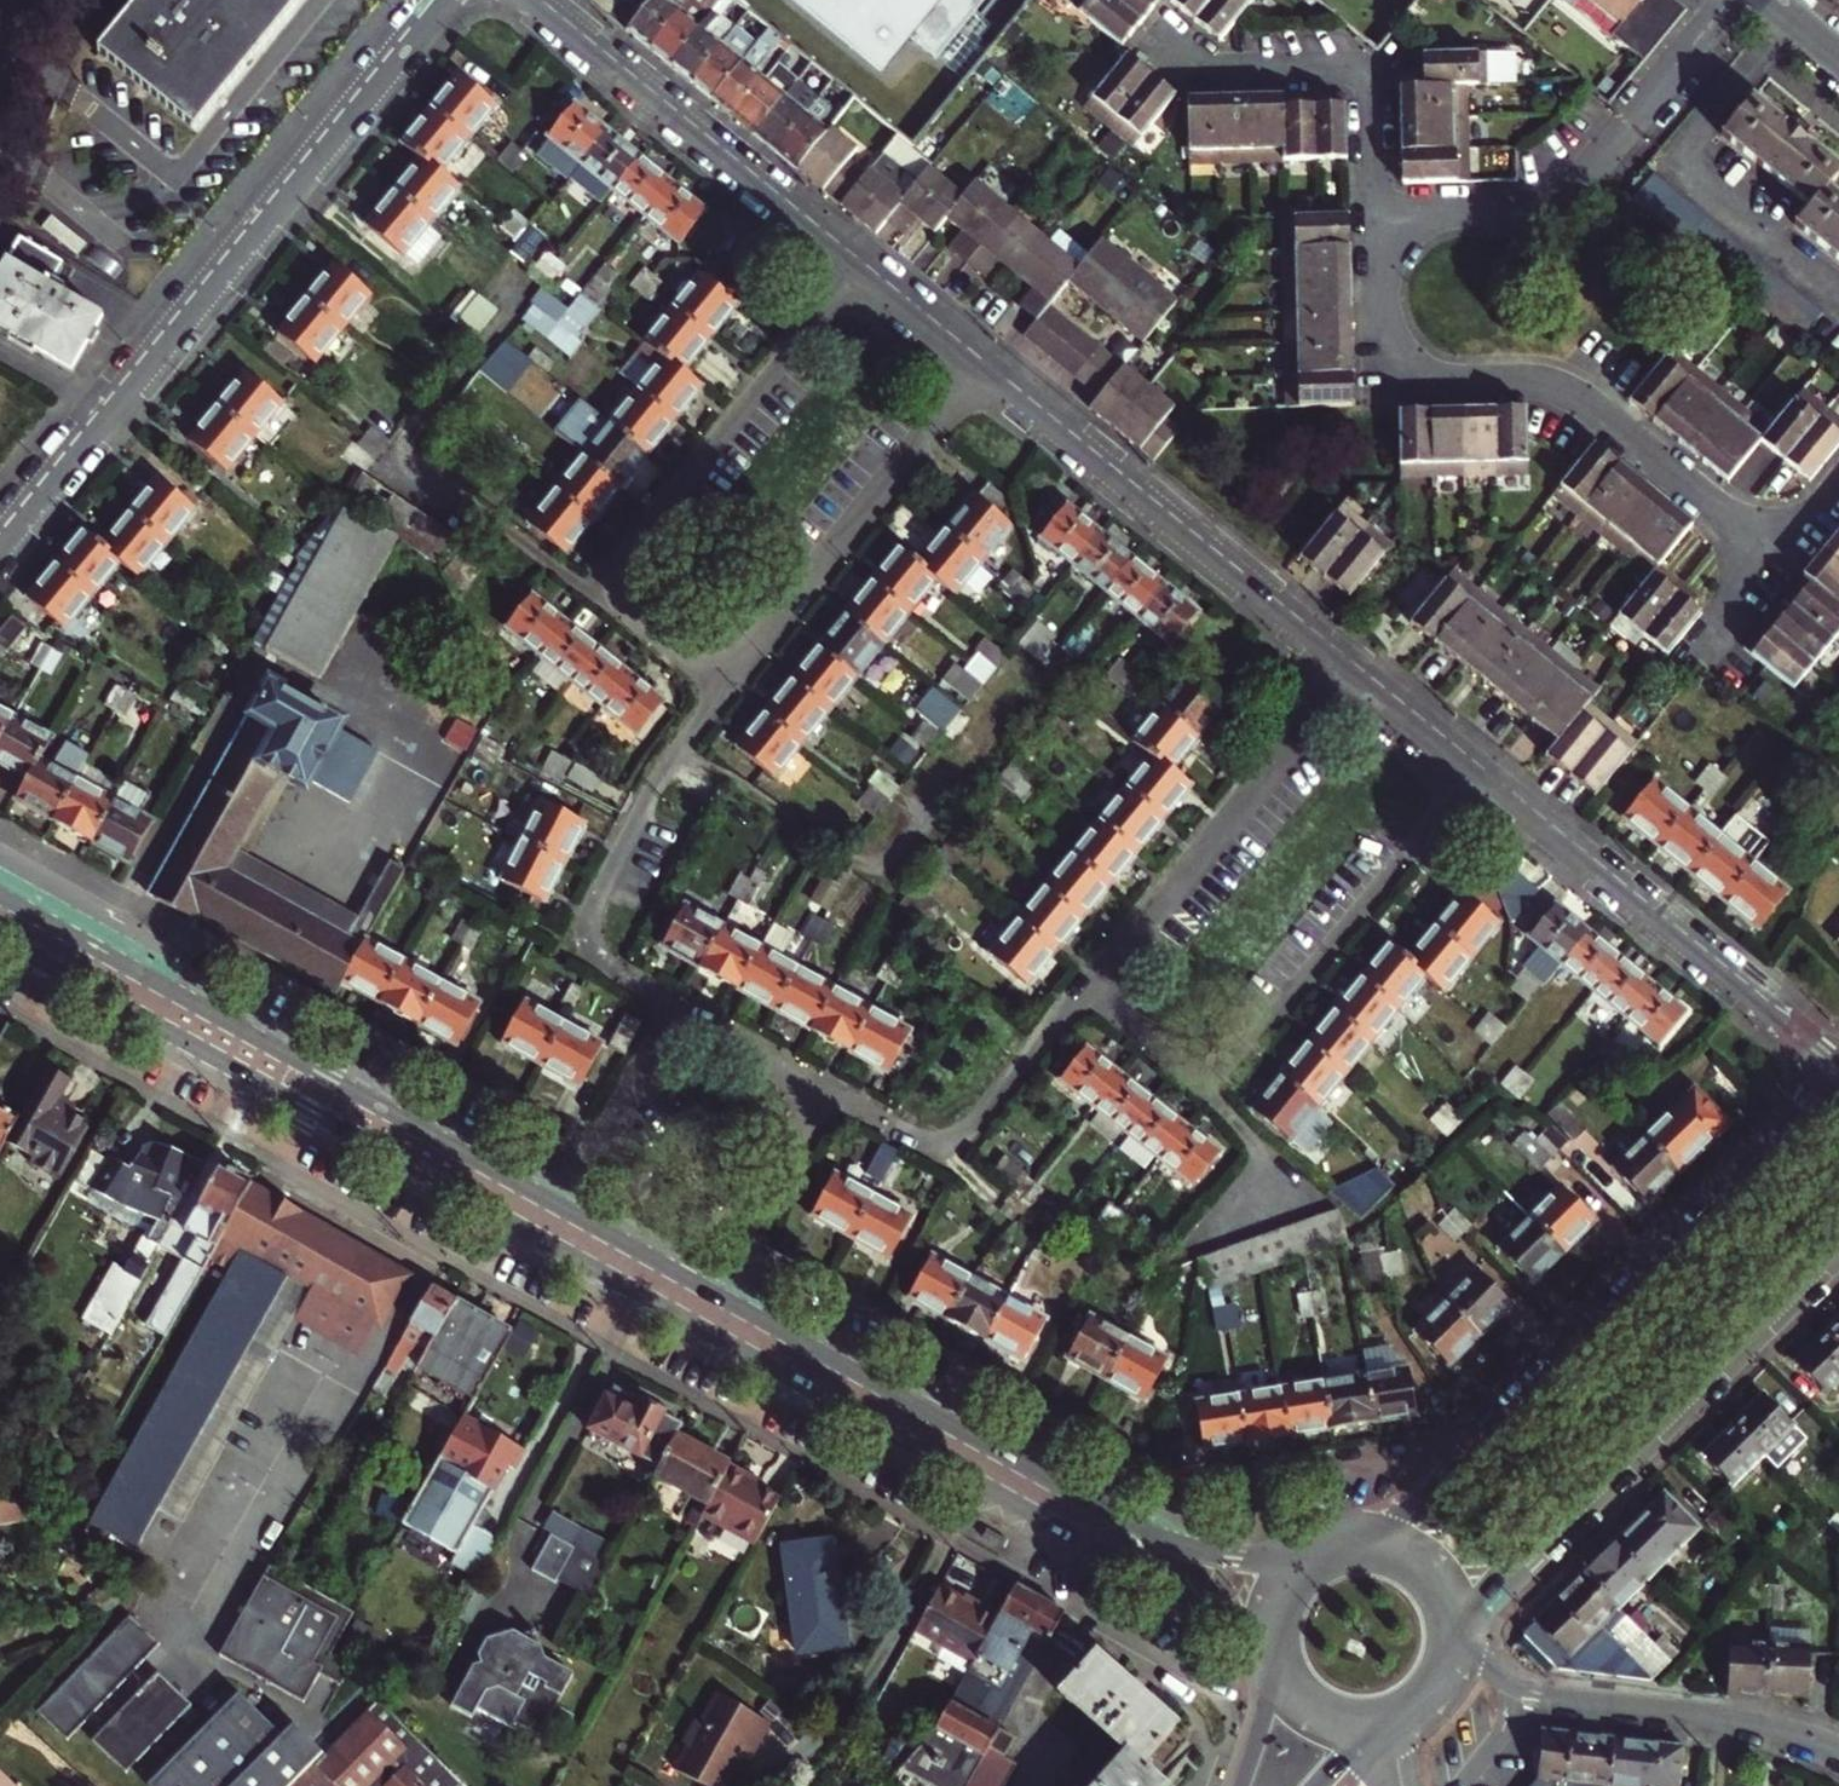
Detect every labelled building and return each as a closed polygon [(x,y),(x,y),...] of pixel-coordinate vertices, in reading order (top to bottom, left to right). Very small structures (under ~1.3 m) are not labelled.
[(194,127),(298,0),(138,0),(98,50),(194,127)] [(626,28),(649,48),(688,0),(648,0),(626,28)] [(670,65),(721,0),(688,0),(649,48),(670,65)] [(691,82),(730,33),(715,21),(732,0),(721,0),(670,65),(691,82)] [(960,0),(792,0),(880,70),(909,40),(951,73),(990,24),(960,0)] [(1112,0),(1063,0),(1098,28),(1114,41),(1123,31),(1127,34),(1138,21),(1112,0)] [(1138,21),(1150,7),(1147,4),(1150,0),(1112,0),(1138,21)] [(1177,0),(1174,0),(1172,2),(1182,10),(1185,6),(1177,0)] [(1212,0),(1177,0),(1185,6),(1182,10),(1194,21),(1212,0)] [(1194,21),(1209,33),(1213,29),(1223,37),(1240,18),(1255,0),(1212,0),(1194,21)] [(1487,3),(1505,17),(1520,0),(1489,0),(1487,3)] [(1677,0),(1572,0),(1646,61),(1688,9),(1677,0)] [(748,12),(742,7),(737,13),(743,18),(748,12)] [(748,12),(743,18),(749,23),(755,17),(748,12)] [(711,99),(757,44),(736,27),(730,33),(691,82),(711,99)] [(711,99),(733,117),(777,61),(785,52),(790,46),(769,29),(757,44),(711,99)] [(1213,29),(1209,33),(1219,42),(1223,37),(1213,29)] [(1123,31),(1114,41),(1118,45),(1127,34),(1123,31)] [(790,46),(785,52),(791,58),(797,51),(790,46)] [(1486,52),(1427,54),(1428,66),(1423,67),(1424,85),(1462,84),(1487,83),(1486,52)] [(1130,72),(1133,68),(1123,59),(1120,63),(1130,72)] [(777,61),(733,117),(754,134),(783,97),(772,88),(788,69),(777,61)] [(833,81),(811,63),(783,97),(754,134),(776,152),(805,116),(793,105),(815,78),(828,88),(833,81)] [(1082,109),(1107,131),(1148,80),(1133,68),(1130,72),(1120,63),(1119,65),(1082,109)] [(431,108),(468,138),(495,106),(457,75),(433,105),(431,108)] [(1133,152),(1156,123),(1170,105),(1160,96),(1163,92),(1148,80),(1107,131),(1133,152)] [(840,87),(833,81),(828,88),(835,94),(840,87)] [(1462,84),(1424,85),(1404,85),(1404,99),(1399,99),(1400,117),(1463,116),(1462,84)] [(1160,96),(1170,105),(1173,101),(1163,92),(1160,96)] [(1313,103),(1315,161),(1348,159),(1346,101),(1331,102),(1331,96),(1313,97),(1313,103)] [(776,152),(797,168),(832,125),(841,113),(821,97),(805,116),(776,152)] [(1284,163),(1315,161),(1313,103),(1299,104),(1299,98),(1281,99),(1284,163)] [(1754,98),(1747,106),(1724,134),(1811,205),(1798,223),(1838,257),(1838,197),(1828,188),(1838,175),(1838,167),(1754,98)] [(1285,169),(1284,163),(1281,99),(1263,100),(1263,105),(1249,106),(1252,171),(1285,169)] [(1231,107),(1217,108),(1221,173),(1252,171),(1249,106),(1249,100),(1231,101),(1231,107)] [(1200,109),(1186,109),(1188,175),(1221,173),(1217,108),(1217,102),(1199,103),(1200,109)] [(549,136),(582,162),(608,130),(576,104),(549,136)] [(422,156),(442,171),(468,138),(431,108),(404,141),(422,156)] [(1464,148),(1463,116),(1400,117),(1400,135),(1406,135),(1406,149),(1464,148)] [(832,125),(797,168),(841,205),(867,174),(848,159),(858,147),(832,125)] [(614,188),(641,156),(608,130),(582,162),(573,173),(604,199),(614,188)] [(867,174),(841,205),(876,233),(885,221),(888,218),(928,169),(933,163),(912,146),(899,135),(867,174)] [(513,142),(499,159),(507,166),(521,148),(513,142)] [(530,155),(521,148),(507,166),(516,172),(530,155)] [(1464,148),(1406,149),(1407,162),(1401,162),(1402,182),(1465,180),(1464,148)] [(442,171),(422,156),(394,190),(432,221),(459,186),(442,171)] [(673,182),(641,156),(614,188),(646,214),(673,182)] [(888,218),(905,232),(917,217),(935,231),(946,217),(963,197),(928,169),(888,218)] [(1662,180),(1640,206),(1754,299),(1812,347),(1833,321),(1728,234),(1662,180)] [(705,209),(673,182),(646,214),(680,241),(705,209)] [(963,197),(946,217),(963,231),(951,245),(969,259),(1008,212),(973,184),(963,197)] [(432,221),(394,190),(366,224),(405,255),(432,221)] [(514,211),(507,219),(524,233),(527,228),(530,224),(514,211)] [(1008,212),(969,259),(988,274),(999,260),(1016,274),(1044,240),(1008,212)] [(905,232),(888,218),(885,221),(902,235),(905,232)] [(1350,218),(1318,219),(1287,221),(1285,221),(1286,251),(1345,249),(1345,236),(1350,236),(1350,218)] [(501,227),(518,241),(524,233),(507,219),(501,227)] [(518,241),(510,250),(526,262),(543,240),(527,228),(524,233),(518,241)] [(22,236),(0,272),(0,329),(71,371),(104,316),(63,292),(77,268),(22,236)] [(1068,280),(1093,300),(1126,258),(1102,239),(1079,268),(1068,280)] [(1079,268),(1044,240),(1016,274),(1033,288),(1022,302),(1040,316),(1049,305),(1068,280),(1079,268)] [(969,259),(951,245),(949,248),(967,263),(969,259)] [(1351,249),(1345,249),(1286,251),(1287,283),(1347,281),(1347,267),(1351,267),(1351,249)] [(542,275),(556,258),(548,252),(534,268),(542,275)] [(564,265),(556,258),(542,275),(551,282),(564,265)] [(1126,258),(1093,300),(1118,320),(1152,279),(1126,258)] [(985,278),(988,274),(969,259),(967,263),(985,278)] [(335,263),(309,295),(346,326),(373,293),(335,263)] [(588,284),(595,276),(582,265),(568,282),(582,292),(588,284)] [(641,291),(655,274),(646,267),(632,284),(641,291)] [(663,281),(655,274),(641,291),(649,298),(655,290),(663,281)] [(710,336),(714,331),(736,303),(700,274),(674,306),(710,336)] [(588,284),(606,298),(612,290),(595,276),(588,284)] [(1118,320),(1143,341),(1177,299),(1152,279),(1118,320)] [(1287,283),(1288,314),(1348,312),(1347,299),(1352,299),(1352,281),(1347,281),(1287,283)] [(588,284),(582,292),(600,306),(606,298),(588,284)] [(320,359),(346,326),(309,295),(282,329),(320,359)] [(472,341),(498,309),(481,295),(455,327),(472,341)] [(582,340),(548,313),(533,300),(521,314),(571,354),(582,340)] [(558,302),(548,313),(582,340),(591,329),(558,302)] [(1040,316),(1022,302),(1019,305),(1037,319),(1040,316)] [(1037,319),(1024,336),(1035,345),(1061,314),(1049,305),(1040,316),(1037,319)] [(710,336),(674,306),(647,339),(665,354),(684,369),(710,336)] [(1288,314),(1289,346),(1354,345),(1353,312),(1348,312),(1288,314)] [(1061,314),(1035,345),(1048,355),(1073,324),(1061,314)] [(1073,324),(1048,355),(1073,375),(1098,345),(1073,324)] [(472,341),(455,327),(448,335),(465,349),(472,341)] [(541,378),(548,369),(531,355),(500,330),(488,344),(519,370),(524,364),(541,378)] [(665,354),(647,339),(634,354),(653,369),(665,354)] [(1111,355),(1098,345),(1073,375),(1086,386),(1111,355)] [(1289,346),(1290,377),(1350,376),(1350,361),(1354,361),(1354,345),(1289,346)] [(538,347),(531,355),(548,369),(555,361),(538,347)] [(1670,350),(1646,378),(1628,399),(1643,411),(1646,407),(1658,416),(1695,371),(1670,350)] [(679,414),(703,384),(684,369),(665,354),(653,369),(639,386),(676,417),(679,414)] [(1098,396),(1090,407),(1115,428),(1149,386),(1123,365),(1111,355),(1086,386),(1098,396)] [(247,370),(220,403),(258,434),(284,402),(247,370)] [(1720,391),(1695,371),(1658,416),(1654,420),(1668,432),(1672,427),(1683,436),(1720,391)] [(1292,410),(1356,409),(1355,389),(1350,389),(1350,376),(1290,377),(1292,410)] [(629,378),(601,412),(612,420),(639,386),(629,378)] [(676,417),(639,386),(612,420),(611,421),(648,451),(650,449),(676,417)] [(1174,435),(1180,428),(1166,417),(1174,406),(1149,386),(1115,428),(1154,459),(1174,435)] [(1825,409),(1801,389),(1767,430),(1763,435),(1773,444),(1769,448),(1783,460),(1825,409)] [(1743,410),(1720,391),(1683,436),(1679,441),(1692,452),(1696,447),(1706,455),(1743,410)] [(619,486),(648,451),(611,421),(612,420),(601,412),(584,398),(571,414),(573,415),(565,425),(586,442),(582,448),(586,451),(585,453),(582,456),(619,486)] [(231,468),(258,434),(220,403),(193,437),(231,468)] [(1646,407),(1643,411),(1654,420),(1658,416),(1646,407)] [(1464,475),(1496,474),(1494,415),(1494,408),(1474,409),(1474,416),(1462,416),(1464,475)] [(1494,415),(1496,474),(1528,474),(1526,408),(1507,408),(1507,414),(1494,415)] [(1433,476),(1464,475),(1462,416),(1462,409),(1444,410),(1444,416),(1431,416),(1433,476)] [(1825,409),(1783,460),(1797,471),(1801,467),(1812,476),(1838,442),(1838,421),(1825,409)] [(1730,475),(1759,440),(1763,435),(1767,430),(1743,410),(1706,455),(1702,460),(1715,471),(1719,466),(1730,475)] [(1397,411),(1398,477),(1433,476),(1431,416),(1416,417),(1416,411),(1397,411)] [(486,412),(478,421),(495,434),(502,426),(486,412)] [(573,415),(571,414),(557,431),(585,453),(586,451),(582,448),(586,442),(565,425),(573,415)] [(495,434),(478,421),(472,429),(488,442),(495,434)] [(385,449),(392,440),(375,427),(368,435),(385,449)] [(1679,441),(1683,436),(1672,427),(1668,432),(1679,441)] [(378,458),(385,449),(368,435),(361,444),(378,458)] [(1773,444),(1763,435),(1759,440),(1769,448),(1773,444)] [(378,458),(361,444),(355,440),(345,453),(368,471),(378,458)] [(1593,444),(1551,494),(1575,515),(1613,470),(1603,461),(1607,456),(1593,444)] [(1702,460),(1706,455),(1696,447),(1692,452),(1702,460)] [(619,486),(582,456),(558,487),(557,488),(593,518),(619,486)] [(1191,465),(1205,477),(1213,467),(1199,456),(1191,465)] [(1617,465),(1607,456),(1603,461),(1613,470),(1617,465)] [(1617,465),(1613,470),(1575,515),(1600,536),(1638,490),(1628,482),(1632,477),(1617,465)] [(1726,480),(1730,475),(1719,466),(1715,471),(1726,480)] [(1801,467),(1797,471),(1807,479),(1812,476),(1801,467)] [(366,472),(349,499),(365,510),(383,484),(366,472)] [(158,475),(131,509),(169,541),(196,507),(158,475)] [(1642,486),(1632,477),(1628,482),(1638,490),(1642,486)] [(998,515),(1010,498),(991,482),(978,499),(975,497),(948,530),(985,560),(1012,527),(998,515)] [(365,510),(380,520),(398,494),(383,484),(365,510)] [(1638,490),(1600,536),(1624,556),(1661,510),(1651,501),(1655,496),(1642,486),(1638,490)] [(593,518),(557,488),(529,522),(566,551),(592,520),(593,518)] [(380,520),(394,530),(412,503),(398,494),(380,520)] [(1247,504),(1238,496),(1234,501),(1244,508),(1247,504)] [(1665,505),(1655,496),(1651,501),(1661,510),(1665,505)] [(1055,510),(1045,501),(1024,525),(1035,534),(1055,510)] [(394,530),(408,540),(426,513),(412,503),(394,530)] [(1308,561),(1322,574),(1364,524),(1338,503),(1306,542),(1300,549),(1311,558),(1308,561)] [(1075,564),(1101,531),(1068,504),(1041,536),(1075,564)] [(1661,510),(1624,556),(1648,576),(1656,565),(1685,529),(1674,520),(1678,516),(1665,505),(1661,510)] [(399,537),(344,506),(322,532),(299,560),(293,571),(266,620),(255,639),(322,676),(399,537)] [(131,509),(102,545),(121,560),(141,576),(169,541),(131,509)] [(408,540),(424,551),(442,524),(426,513),(408,540)] [(1689,525),(1678,516),(1674,520),(1685,529),(1689,525)] [(442,524),(424,551),(439,561),(458,535),(442,524)] [(1388,544),(1364,524),(1322,574),(1336,585),(1339,581),(1350,590),(1388,544)] [(95,593),(121,560),(102,545),(84,529),(57,562),(95,593)] [(985,560),(948,530),(921,563),(938,578),(958,594),(985,560)] [(1101,531),(1075,564),(1107,590),(1133,557),(1101,531)] [(1829,554),(1838,562),(1838,533),(1834,539),(1838,543),(1829,554)] [(284,535),(278,543),(295,557),(302,549),(284,535)] [(1834,539),(1825,550),(1829,554),(1838,543),(1834,539)] [(289,564),(295,557),(278,543),(272,550),(289,564)] [(899,546),(897,549),(872,579),(911,611),(938,578),(921,563),(899,546)] [(1838,602),(1838,562),(1829,554),(1825,550),(1815,563),(1819,566),(1810,577),(1813,580),(1838,602)] [(478,570),(459,555),(448,571),(467,584),(478,570)] [(1133,557),(1107,590),(1138,616),(1165,583),(1133,557)] [(69,625),(93,595),(95,593),(57,562),(56,564),(31,594),(69,625)] [(1815,563),(1806,573),(1810,577),(1819,566),(1815,563)] [(1648,576),(1615,615),(1640,636),(1675,594),(1665,586),(1671,578),(1656,565),(1648,576)] [(1022,591),(1029,582),(1013,568),(1006,577),(1022,591)] [(1429,626),(1439,634),(1477,589),(1452,569),(1410,618),(1425,631),(1429,626)] [(1022,591),(1006,577),(999,585),(1015,599),(1022,591)] [(872,579),(845,612),(884,644),(911,611),(872,579)] [(1793,605),(1833,638),(1838,631),(1838,602),(1813,580),(1807,588),(1799,582),(1785,598),(1793,605)] [(1339,581),(1336,585),(1347,594),(1350,590),(1339,581)] [(1037,588),(1029,582),(1022,591),(1015,599),(1023,606),(1037,588)] [(1165,583),(1138,616),(1172,644),(1199,610),(1165,583)] [(1640,636),(1665,657),(1699,614),(1689,606),(1696,598),(1681,586),(1675,594),(1640,636)] [(1477,589),(1439,634),(1450,643),(1445,648),(1460,660),(1465,655),(1501,610),(1477,589)] [(507,627),(540,654),(566,622),(533,595),(507,627)] [(1774,629),(1813,662),(1833,638),(1793,605),(1787,612),(1779,606),(1766,622),(1774,629)] [(1501,610),(1465,655),(1475,664),(1471,669),(1484,680),(1489,675),(1525,630),(1501,610)] [(845,612),(819,646),(857,677),(884,644),(845,612)] [(29,627),(15,615),(0,634),(0,643),(9,651),(12,648),(29,627)] [(12,648),(34,661),(45,643),(54,648),(60,638),(32,622),(29,627),(12,648)] [(599,648),(566,622),(540,654),(572,681),(599,648)] [(1766,622),(1758,631),(1766,637),(1774,629),(1766,622)] [(218,624),(211,633),(228,648),(236,639),(218,624)] [(1425,631),(1435,639),(1439,634),(1429,626),(1425,631)] [(1035,627),(1021,645),(1045,665),(1047,663),(1060,647),(1035,627)] [(1746,646),(1768,665),(1792,686),(1813,662),(1774,629),(1766,637),(1758,631),(1746,646)] [(1495,689),(1507,699),(1549,649),(1525,630),(1489,675),(1499,683),(1495,689)] [(228,648),(211,633),(205,641),(223,655),(228,648)] [(1435,639),(1445,648),(1450,643),(1439,634),(1435,639)] [(993,637),(981,653),(998,667),(1010,652),(993,637)] [(43,667),(54,648),(45,643),(34,661),(43,667)] [(857,677),(819,646),(793,678),(830,709),(857,677)] [(1060,647),(1047,663),(1055,669),(1068,653),(1060,647)] [(63,653),(54,648),(43,667),(53,672),(63,653)] [(599,648),(572,681),(606,707),(632,675),(599,648)] [(1524,704),(1536,714),(1572,668),(1549,649),(1507,699),(1519,709),(1524,704)] [(981,653),(973,662),(990,676),(998,667),(981,653)] [(1081,664),(1068,653),(1055,669),(1069,680),(1081,664)] [(1460,660),(1471,669),(1475,664),(1465,655),(1460,660)] [(1123,673),(1131,665),(1121,657),(1107,673),(1117,681),(1123,673)] [(1187,670),(1161,702),(1199,733),(1225,701),(1224,700),(1236,685),(1205,658),(1192,674),(1187,670)] [(966,671),(983,685),(990,676),(973,662),(966,671)] [(1123,673),(1138,686),(1145,677),(1131,665),(1123,673)] [(1586,703),(1597,689),(1572,668),(1536,714),(1531,719),(1544,730),(1549,725),(1560,734),(1586,703)] [(983,685),(966,671),(958,680),(975,694),(983,685)] [(1123,673),(1117,681),(1132,694),(1138,686),(1123,673)] [(241,703),(253,710),(256,711),(273,682),(258,674),(241,703)] [(665,702),(632,675),(606,707),(639,734),(665,702)] [(1484,680),(1495,689),(1499,683),(1489,675),(1484,680)] [(830,709),(793,678),(792,680),(765,712),(803,742),(829,710),(830,709)] [(253,710),(152,894),(198,920),(201,914),(277,956),(339,990),(345,980),(369,937),(407,868),(391,858),(359,915),(348,936),(226,869),(238,848),(280,770),(307,785),(342,722),(273,682),(256,711),(253,710)] [(119,708),(129,689),(119,683),(108,702),(119,708)] [(129,689),(119,708),(128,713),(139,695),(129,689)] [(178,689),(172,699),(191,710),(197,699),(178,689)] [(950,725),(962,711),(935,689),(923,703),(950,725)] [(191,710),(172,699),(167,708),(186,719),(191,710)] [(1161,702),(1134,737),(1152,751),(1171,767),(1199,733),(1161,702)] [(1554,761),(1569,773),(1610,723),(1586,703),(1560,734),(1555,739),(1548,749),(1557,757),(1554,761)] [(17,714),(0,704),(0,744),(17,714)] [(1519,709),(1531,719),(1536,714),(1524,704),(1519,709)] [(1063,733),(1068,725),(1052,711),(1046,719),(1063,733)] [(803,742),(765,712),(739,745),(776,776),(800,746),(803,742)] [(17,714),(0,744),(0,760),(31,778),(43,756),(55,735),(17,714)] [(937,742),(944,733),(928,719),(920,728),(937,742)] [(1046,719),(1038,728),(1055,742),(1061,734),(1063,733),(1046,719)] [(1610,723),(1569,773),(1584,784),(1587,781),(1597,790),(1635,742),(1610,723)] [(1544,730),(1555,739),(1560,734),(1549,725),(1544,730)] [(937,742),(920,728),(913,736),(930,750),(937,742)] [(486,734),(480,744),(499,754),(504,745),(486,734)] [(557,748),(546,768),(556,774),(567,754),(557,748)] [(1545,753),(1554,761),(1557,757),(1548,749),(1545,753)] [(1163,814),(1189,782),(1171,767),(1152,751),(1125,784),(1163,814)] [(575,759),(567,754),(556,774),(565,779),(575,759)] [(998,777),(1015,791),(1020,795),(1038,773),(1016,755),(998,777)] [(19,799),(57,820),(80,777),(43,756),(31,778),(19,799)] [(1705,791),(1719,774),(1710,767),(1696,784),(1705,791)] [(882,774),(873,785),(890,799),(899,788),(882,774)] [(1726,780),(1719,774),(1705,791),(1712,797),(1726,780)] [(80,777),(57,820),(94,841),(118,798),(80,777)] [(1008,801),(1015,791),(998,777),(990,787),(1008,801)] [(1594,793),(1597,790),(1587,781),(1584,784),(1594,793)] [(131,862),(155,819),(141,811),(150,796),(126,782),(118,798),(94,841),(98,843),(131,862)] [(1623,819),(1655,845),(1658,847),(1688,811),(1653,782),(1623,819)] [(1125,784),(1098,818),(1135,848),(1163,814),(1125,784)] [(873,785),(866,794),(883,808),(890,799),(873,785)] [(1002,808),(1008,801),(990,787),(985,793),(1002,808)] [(860,802),(876,816),(883,808),(866,794),(860,802)] [(524,837),(566,860),(587,823),(544,799),(524,837)] [(1658,847),(1691,874),(1720,837),(1718,835),(1688,811),(1658,847)] [(1071,852),(1108,883),(1135,848),(1098,818),(1071,852)] [(1761,837),(1770,844),(1783,827),(1775,820),(1761,837)] [(1783,827),(1770,844),(1779,851),(1792,834),(1783,827)] [(945,843),(962,857),(971,846),(954,832),(945,843)] [(544,898),(566,860),(524,837),(502,875),(544,898)] [(1691,874),(1724,901),(1754,864),(1720,837),(1691,874)] [(938,852),(955,866),(962,857),(945,843),(938,852)] [(1830,851),(1838,860),(1838,843),(1830,851)] [(419,855),(438,865),(443,855),(424,845),(419,855)] [(938,852),(931,860),(948,874),(955,866),(938,852)] [(1081,915),(1108,883),(1071,852),(1044,885),(1081,915)] [(419,855),(413,865),(432,875),(438,865),(419,855)] [(834,905),(854,869),(838,859),(818,896),(834,905)] [(1754,864),(1724,901),(1726,902),(1758,928),(1787,891),(1754,864)] [(1537,887),(1514,868),(1497,888),(1499,893),(1511,921),(1537,887)] [(1478,873),(1435,926),(1473,957),(1499,925),(1484,913),(1499,893),(1497,888),(1478,873)] [(741,898),(751,879),(742,874),(732,892),(741,898)] [(762,885),(751,879),(741,898),(751,903),(762,885)] [(1081,915),(1044,885),(1017,917),(1055,948),(1081,915)] [(664,945),(698,965),(703,967),(726,924),(688,902),(664,945)] [(1522,970),(1516,977),(1533,991),(1539,984),(1542,986),(1561,962),(1588,929),(1555,902),(1529,935),(1538,942),(1518,967),(1522,970)] [(454,935),(463,941),(474,921),(464,916),(454,935)] [(815,939),(825,920),(817,916),(806,934),(815,939)] [(1029,979),(1055,948),(1017,917),(992,948),(1029,979)] [(825,920),(815,939),(823,944),(834,925),(825,920)] [(474,921),(463,941),(473,946),(483,927),(474,921)] [(776,1008),(800,965),(783,956),(796,933),(776,921),(763,945),(739,987),(776,1008)] [(732,927),(726,924),(703,967),(735,985),(739,987),(763,945),(732,927)] [(1435,926),(1406,962),(1425,977),(1445,993),(1473,957),(1435,926)] [(1594,988),(1620,956),(1588,929),(1561,962),(1594,988)] [(382,1000),(405,957),(369,937),(345,980),(382,1000)] [(1406,962),(1387,946),(1362,978),(1400,1009),(1425,977),(1406,962)] [(889,981),(900,962),(890,956),(879,975),(889,981)] [(1652,982),(1620,956),(1594,988),(1626,1015),(1652,982)] [(405,957),(382,1000),(419,1020),(443,978),(407,958),(405,957)] [(909,967),(900,962),(889,981),(899,986),(909,967)] [(836,986),(800,965),(776,1008),(813,1028),(836,986)] [(1509,986),(1526,1000),(1533,991),(1516,977),(1509,986)] [(443,978),(419,1020),(456,1040),(479,998),(443,978)] [(1362,978),(1336,1010),(1374,1041),(1400,1009),(1362,978)] [(1685,1009),(1652,982),(1626,1015),(1659,1042),(1685,1009)] [(565,1001),(575,1007),(585,989),(575,984),(565,1001)] [(836,986),(813,1028),(817,1031),(851,1050),(874,1007),(836,986)] [(594,995),(585,989),(575,1007),(584,1012),(594,995)] [(507,1041),(543,1062),(567,1020),(531,1000),(507,1041)] [(851,1050),(856,1052),(888,1071),(911,1028),(874,1007),(851,1050)] [(1333,1012),(1309,1043),(1347,1074),(1374,1041),(1336,1010),(1333,1012)] [(1497,1036),(1504,1028),(1487,1014),(1481,1022),(1497,1036)] [(628,1054),(643,1026),(628,1018),(612,1046),(628,1054)] [(567,1020),(543,1062),(580,1082),(604,1041),(567,1020)] [(1497,1036),(1481,1022),(1475,1030),(1491,1043),(1497,1036)] [(1607,1037),(1597,1048),(1609,1059),(1613,1054),(1619,1047),(1607,1037)] [(1309,1043),(1282,1077),(1319,1108),(1347,1074),(1309,1043)] [(1093,1102),(1120,1070),(1089,1044),(1063,1077),(1093,1102)] [(1620,1046),(1619,1047),(1613,1054),(1629,1068),(1636,1060),(1620,1046)] [(1622,1076),(1629,1068),(1613,1054),(1609,1059),(1606,1062),(1622,1076)] [(1517,1066),(1502,1084),(1510,1091),(1525,1073),(1517,1066)] [(22,1118),(20,1117),(10,1136),(40,1153),(35,1162),(59,1176),(88,1123),(57,1106),(71,1081),(49,1069),(22,1118)] [(1126,1130),(1154,1097),(1120,1070),(1093,1102),(1126,1130)] [(1533,1080),(1525,1073),(1510,1091),(1518,1098),(1533,1080)] [(1319,1108),(1282,1077),(1255,1109),(1307,1152),(1333,1121),(1319,1108)] [(1693,1085),(1642,1136),(1676,1170),(1727,1120),(1693,1085)] [(1159,1157),(1186,1124),(1154,1097),(1126,1130),(1159,1157)] [(1572,1139),(1584,1127),(1559,1102),(1547,1113),(1572,1139)] [(1454,1126),(1462,1118),(1446,1103),(1439,1111),(1454,1126)] [(10,1136),(20,1117),(0,1106),(0,1153),(10,1136)] [(1454,1126),(1439,1111),(1431,1119),(1446,1134),(1454,1126)] [(1186,1124),(1159,1157),(1192,1184),(1219,1151),(1186,1124)] [(1565,1139),(1550,1124),(1542,1132),(1558,1147),(1565,1139)] [(1558,1147),(1542,1132),(1535,1140),(1550,1155),(1558,1147)] [(1549,1158),(1523,1133),(1512,1144),(1538,1168),(1549,1158)] [(1676,1170),(1642,1136),(1612,1166),(1646,1200),(1676,1170)] [(866,1170),(881,1179),(892,1161),(898,1149),(882,1140),(866,1170)] [(147,1160),(155,1144),(150,1142),(140,1158),(147,1160)] [(147,1160),(140,1158),(130,1175),(107,1162),(90,1193),(114,1204),(108,1219),(126,1226),(133,1212),(162,1225),(158,1232),(165,1236),(204,1165),(155,1144),(147,1160)] [(208,1159),(204,1165),(165,1236),(161,1244),(187,1258),(178,1273),(184,1276),(154,1330),(166,1337),(209,1260),(251,1184),(208,1159)] [(902,1166),(892,1161),(881,1179),(891,1185),(902,1166)] [(1387,1162),(1379,1170),(1394,1184),(1401,1177),(1387,1162)] [(1379,1170),(1327,1191),(1359,1218),(1394,1184),(1379,1170)] [(850,1235),(874,1193),(838,1173),(813,1215),(850,1235)] [(1026,1176),(1014,1192),(1022,1198),(1034,1182),(1026,1176)] [(1043,1189),(1034,1182),(1022,1198),(1029,1204),(1030,1205),(1043,1189)] [(413,1275),(251,1184),(209,1260),(228,1272),(81,1541),(95,1548),(106,1530),(136,1547),(159,1508),(181,1521),(207,1473),(305,1297),(311,1299),(302,1316),(299,1323),(355,1354),(359,1347),(372,1324),(384,1329),(413,1275)] [(1559,1185),(1529,1216),(1563,1250),(1594,1220),(1559,1185)] [(1008,1200),(1024,1213),(1030,1205),(1029,1204),(1022,1198),(1014,1192),(1008,1200)] [(874,1193),(850,1235),(888,1256),(911,1214),(874,1193)] [(1105,1224),(1117,1208),(1109,1201),(1096,1217),(1105,1224)] [(1338,1205),(1321,1212),(1333,1244),(1350,1238),(1338,1205)] [(1105,1224),(1113,1231),(1126,1216),(1117,1208),(1105,1224)] [(1454,1208),(1446,1216),(1461,1231),(1469,1223),(1454,1208)] [(1321,1212),(1303,1218),(1315,1250),(1333,1244),(1321,1212)] [(1454,1238),(1461,1231),(1446,1216),(1439,1223),(1454,1238)] [(1533,1280),(1563,1250),(1529,1216),(1499,1246),(1533,1280)] [(1303,1218),(1285,1225),(1297,1257),(1315,1250),(1303,1218)] [(1297,1257),(1285,1225),(1267,1232),(1278,1264),(1297,1257)] [(1026,1245),(1033,1251),(1047,1235),(1041,1229),(1026,1245)] [(1278,1264),(1267,1232),(1249,1238),(1260,1270),(1278,1264)] [(1047,1235),(1033,1251),(1040,1258),(1054,1242),(1047,1235)] [(1231,1245),(1242,1276),(1260,1270),(1249,1238),(1231,1245)] [(111,1334),(160,1246),(146,1239),(126,1272),(117,1268),(88,1321),(111,1334)] [(1225,1282),(1242,1276),(1231,1245),(1214,1251),(1225,1282)] [(1366,1281),(1383,1277),(1378,1255),(1377,1248),(1360,1252),(1366,1281)] [(1400,1250),(1389,1252),(1393,1275),(1405,1273),(1400,1250)] [(1214,1251),(1197,1257),(1208,1288),(1225,1282),(1214,1251)] [(1383,1277),(1393,1275),(1389,1252),(1378,1255),(1383,1277)] [(948,1318),(972,1276),(934,1255),(910,1297),(948,1318)] [(1475,1269),(1446,1299),(1480,1333),(1510,1303),(1475,1269)] [(1009,1297),(972,1276),(948,1318),(987,1340),(1011,1298),(1009,1297)] [(1143,1306),(1153,1288),(1144,1282),(1134,1301),(1143,1306)] [(434,1287),(376,1389),(388,1396),(392,1388),(406,1395),(414,1381),(421,1368),(459,1301),(434,1287)] [(1153,1288),(1143,1306),(1153,1312),(1163,1293),(1153,1288)] [(1309,1291),(1312,1312),(1323,1310),(1320,1289),(1309,1291)] [(1301,1314),(1312,1312),(1309,1291),(1298,1292),(1301,1314)] [(1046,1318),(1011,1298),(987,1340),(990,1341),(1023,1360),(1046,1318)] [(1450,1362),(1480,1333),(1446,1299),(1416,1329),(1450,1362)] [(514,1331),(459,1301),(421,1368),(476,1399),(514,1331)] [(1233,1303),(1224,1305),(1223,1305),(1226,1327),(1227,1326),(1237,1325),(1233,1303)] [(1216,1329),(1226,1327),(1223,1305),(1212,1307),(1216,1329)] [(1104,1377),(1128,1334),(1091,1314),(1067,1356),(1104,1377)] [(1826,1331),(1838,1344),(1838,1318),(1826,1331)] [(1838,1377),(1838,1344),(1826,1331),(1796,1361),(1825,1391),(1838,1377)] [(1166,1356),(1128,1334),(1104,1377),(1142,1398),(1166,1356)] [(1397,1342),(1366,1349),(1371,1368),(1401,1362),(1397,1342)] [(1407,1368),(1367,1374),(1375,1421),(1415,1415),(1407,1368)] [(1367,1374),(1323,1381),(1331,1428),(1375,1421),(1367,1374)] [(1323,1381),(1280,1388),(1287,1435),(1331,1428),(1323,1381)] [(676,1436),(683,1425),(613,1386),(588,1429),(658,1468),(676,1436)] [(1237,1394),(1245,1441),(1287,1435),(1280,1388),(1237,1394)] [(1763,1393),(1732,1423),(1762,1454),(1792,1424),(1763,1393)] [(1204,1448),(1245,1441),(1237,1394),(1197,1400),(1204,1448)] [(515,1469),(526,1449),(467,1416),(406,1524),(456,1552),(450,1562),(478,1578),(501,1538),(483,1527),(486,1521),(479,1517),(508,1465),(515,1469)] [(1731,1484),(1762,1454),(1732,1423),(1701,1454),(1731,1484)] [(730,1466),(676,1436),(658,1468),(654,1477),(707,1507),(730,1466)] [(748,1476),(730,1466),(707,1507),(759,1536),(781,1497),(747,1479),(748,1476)] [(1663,1493),(1615,1541),(1649,1575),(1698,1527),(1663,1493)] [(0,1500),(0,1523),(46,1517),(36,1495),(0,1500)] [(1742,1527),(1720,1505),(1706,1518),(1728,1541),(1742,1527)] [(1838,1532),(1838,1517),(1836,1514),(1829,1522),(1838,1532)] [(1829,1522),(1821,1529),(1837,1544),(1838,1542),(1838,1532),(1829,1522)] [(530,1568),(553,1581),(573,1546),(562,1540),(549,1533),(530,1568)] [(781,1543),(798,1649),(847,1642),(830,1535),(781,1543)] [(1649,1575),(1615,1541),(1584,1571),(1670,1659),(1689,1640),(1637,1587),(1649,1575)] [(605,1564),(573,1546),(553,1581),(585,1599),(605,1564)] [(339,1645),(356,1615),(300,1584),(274,1569),(231,1644),(224,1657),(306,1703),(311,1695),(322,1675),(330,1660),(331,1659),(339,1645)] [(1670,1659),(1584,1571),(1535,1620),(1580,1612),(1593,1630),(1609,1615),(1617,1624),(1608,1633),(1651,1677),(1670,1659)] [(1738,1606),(1771,1607),(1772,1584),(1762,1583),(1762,1571),(1744,1571),(1739,1579),(1738,1606)] [(1782,1584),(1772,1584),(1771,1607),(1782,1607),(1782,1584)] [(1016,1586),(1001,1612),(973,1663),(934,1729),(887,1780),(889,1783),(891,1785),(966,1785),(969,1781),(979,1764),(987,1749),(998,1730),(1065,1613),(1016,1586)] [(973,1663),(1001,1612),(981,1601),(978,1607),(939,1586),(915,1631),(973,1663)] [(131,1613),(38,1709),(69,1739),(162,1643),(131,1613)] [(543,1662),(542,1658),(535,1628),(515,1634),(511,1631),(509,1635),(493,1640),(486,1636),(477,1652),(479,1660),(482,1664),(483,1665),(473,1668),(458,1693),(450,1706),(463,1712),(475,1718),(479,1709),(511,1726),(513,1722),(516,1723),(550,1662),(546,1662),(543,1662)] [(1729,1641),(1727,1692),(1768,1694),(1770,1643),(1729,1641)] [(1808,1696),(1810,1644),(1770,1643),(1768,1694),(1808,1696)] [(1163,1785),(1140,1765),(1173,1728),(1093,1657),(1060,1694),(1127,1754),(1098,1785),(1162,1785),(1163,1785)] [(331,1659),(322,1675),(330,1678),(342,1666),(331,1659)] [(573,1675),(550,1662),(516,1723),(540,1736),(573,1675)] [(330,1678),(337,1684),(348,1672),(342,1666),(330,1678)] [(132,1779),(186,1723),(147,1685),(93,1742),(132,1779)] [(734,1768),(746,1748),(753,1752),(761,1737),(768,1724),(716,1694),(708,1708),(699,1723),(694,1721),(681,1744),(686,1746),(672,1771),(701,1785),(724,1785),(734,1768)] [(378,1703),(347,1733),(295,1785),(463,1785),(378,1703)] [(1013,1739),(998,1730),(987,1749),(1003,1758),(1013,1739)] [(1610,1737),(1539,1730),(1536,1780),(1531,1785),(1605,1785),(1610,1737)] [(1605,1785),(1679,1785),(1682,1746),(1610,1737),(1605,1785)] [(742,1772),(753,1752),(746,1748),(734,1768),(742,1772)] [(1003,1758),(987,1749),(979,1764),(969,1781),(966,1785),(1003,1785),(1007,1780),(1015,1764),(1003,1758)] [(0,1769),(0,1785),(18,1785),(0,1769)]
